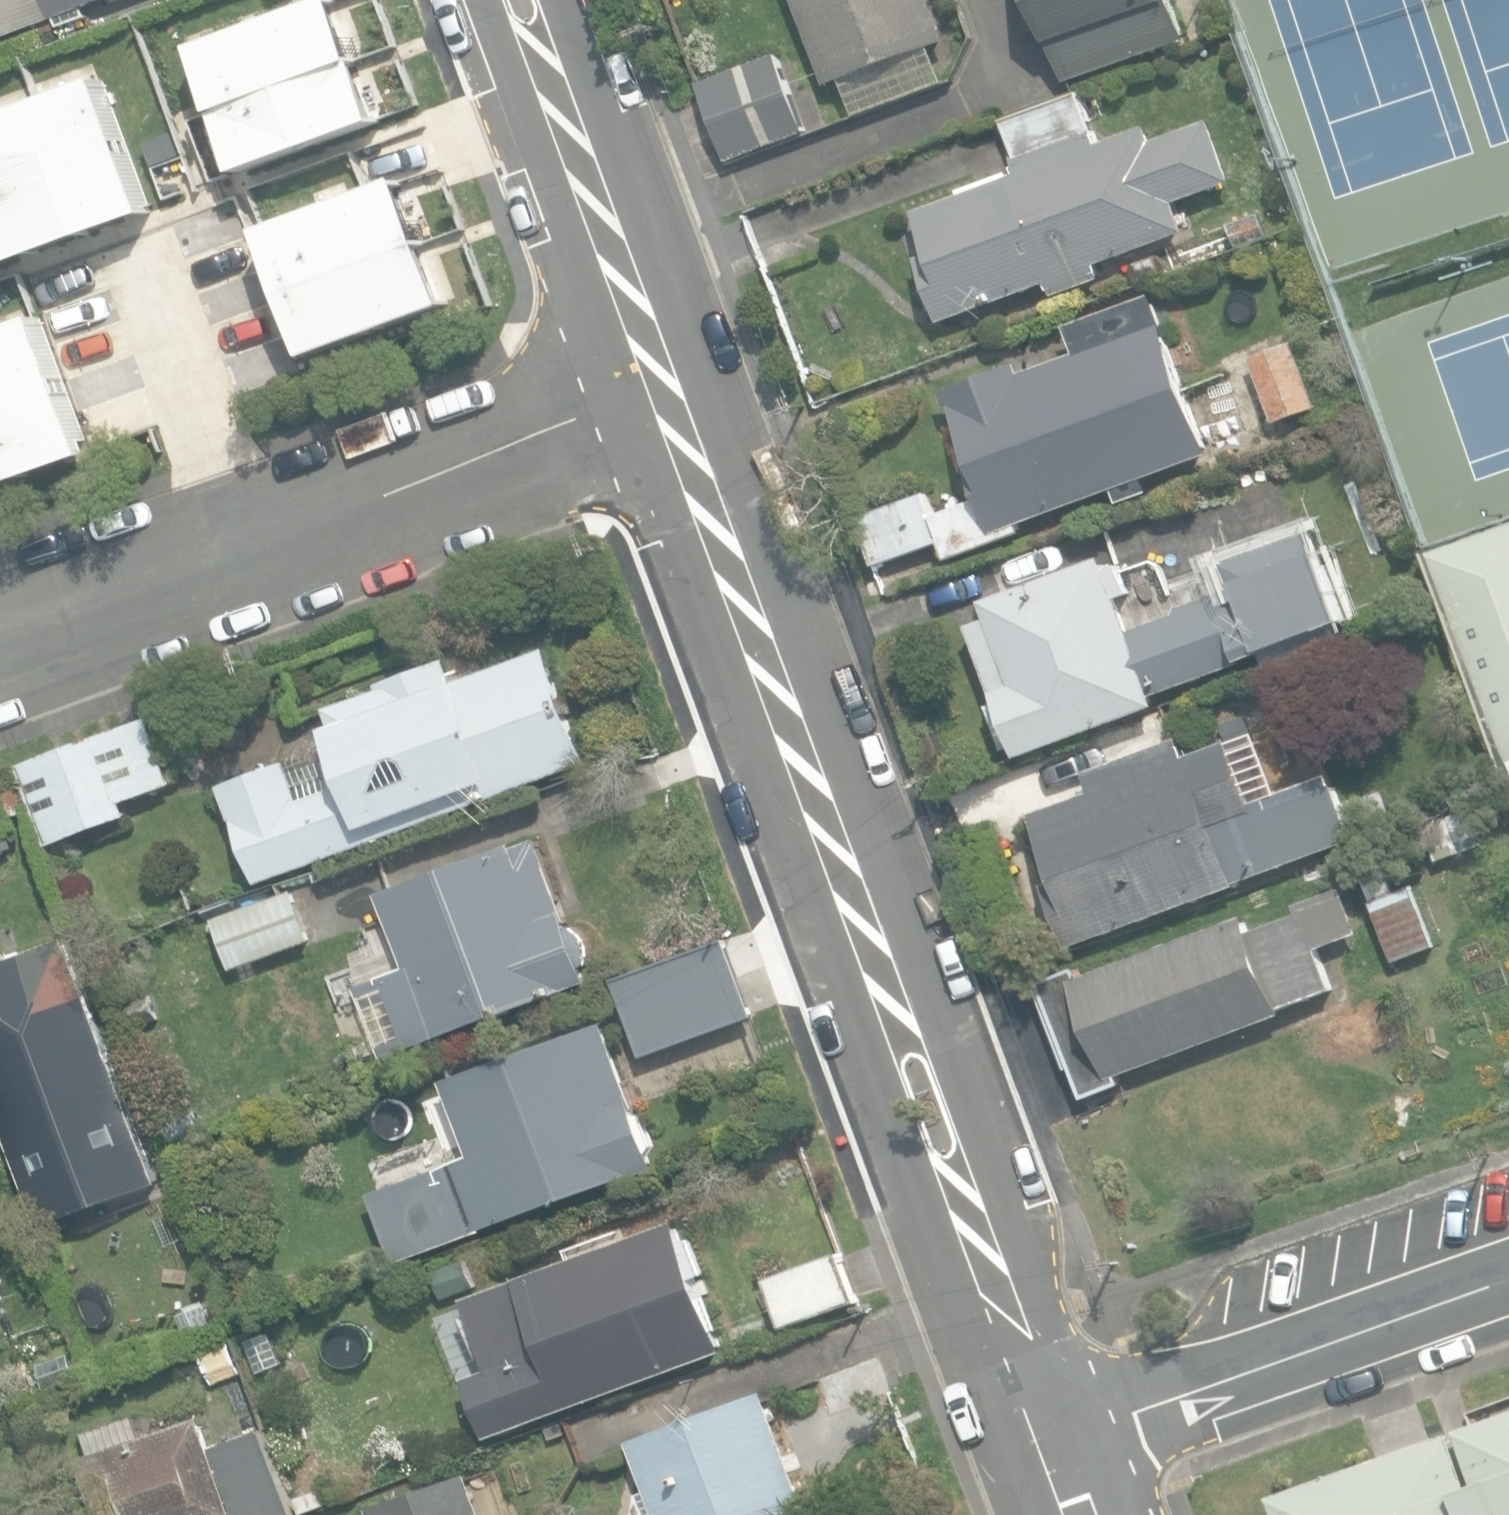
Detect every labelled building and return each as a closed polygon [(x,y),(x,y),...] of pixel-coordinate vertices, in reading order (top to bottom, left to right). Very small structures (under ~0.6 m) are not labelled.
[(54,10),(57,19),(87,8),(84,0),(0,0),(0,30),(54,10)] [(195,37),(243,166),(387,112),(344,0),(291,0),(195,37)] [(825,88),(948,43),(933,0),(793,0),(825,88)] [(1070,77),(1185,35),(1172,0),(1029,0),(1036,17),(1047,13),(1070,77)] [(776,44),(696,73),(727,155),(806,124),(776,44)] [(0,105),(0,260),(152,205),(103,68),(0,105)] [(917,259),(941,322),(1046,282),(1051,294),(1101,275),(1097,265),(1185,231),(1175,203),(1233,181),(1210,119),(1154,141),(1149,126),(1099,144),(1079,91),(1002,121),(1022,173),(915,213),(931,254),(917,259)] [(403,165),(261,220),(310,349),(454,294),(403,165)] [(1236,248),(1266,237),(1258,213),(1228,224),(1236,248)] [(1138,283),(1166,273),(1159,256),(1132,265),(1138,283)] [(858,516),(876,565),(940,542),(946,559),(1020,533),(1017,523),(1211,453),(1154,294),(1067,325),(1077,352),(1024,372),(1021,363),(943,391),(982,497),(933,515),(925,492),(858,516)] [(90,446),(76,407),(62,370),(51,340),(38,306),(0,321),(0,479),(90,446)] [(1251,358),(1275,422),(1317,407),(1293,342),(1251,358)] [(1115,492),(1119,504),(1150,493),(1145,481),(1115,492)] [(1508,785),(1508,525),(1427,553),(1469,673),(1508,785)] [(1015,745),(1020,757),(1161,706),(1157,695),(1257,659),(1261,669),(1289,659),(1284,645),(1348,622),(1315,531),(1228,562),(1235,584),(1172,607),(1175,616),(1134,631),(1121,596),(1128,594),(1117,565),(1106,569),(1102,558),(982,601),(988,618),(970,624),(998,701),(988,705),(1004,749),(1015,745)] [(224,785),(260,882),(590,762),(548,647),(455,681),(447,658),(377,684),(379,688),(321,709),(349,784),(303,801),(288,762),(224,785)] [(16,766),(46,850),(135,818),(129,801),(173,785),(150,719),(16,766)] [(1066,949),(1356,842),(1335,784),(1271,808),(1267,796),(1254,801),(1231,737),(1185,754),(1177,734),(1085,768),(1092,787),(1030,810),(1058,884),(1044,889),(1066,949)] [(16,847),(0,803),(0,853),(16,847)] [(378,976),(406,1050),(590,980),(585,968),(588,959),(588,949),(583,939),(580,935),(571,929),(537,839),(517,847),(514,841),(378,893),(406,966),(378,976)] [(1371,901),(1394,963),(1435,948),(1411,886),(1371,901)] [(1038,982),(1082,1099),(1123,1084),(1119,1074),(1282,1013),(1280,1008),(1334,988),(1319,946),(1360,931),(1343,887),(1297,904),(1300,913),(1253,930),(1247,914),(1081,977),(1077,968),(1038,982)] [(213,915),(231,970),(312,945),(295,889),(213,915)] [(615,979),(644,1057),(754,1016),(725,937),(615,979)] [(0,957),(0,1122),(39,1228),(158,1184),(66,940),(20,956),(18,950),(0,957)] [(120,1003),(133,1031),(168,1015),(155,987),(120,1003)] [(371,1192),(397,1265),(658,1169),(604,1021),(445,1080),(473,1155),(371,1192)] [(469,1378),(489,1436),(728,1351),(682,1221),(466,1298),(492,1370),(469,1378)] [(768,1279),(783,1325),(859,1300),(844,1254),(768,1279)] [(193,1340),(218,1330),(207,1303),(182,1313),(193,1340)] [(35,1366),(44,1392),(80,1379),(71,1353),(35,1366)] [(764,1390),(628,1438),(647,1492),(640,1495),(647,1514),(808,1514),(764,1390)] [(1284,1514),(1508,1514),(1508,1413),(1464,1429),(1482,1481),(1475,1484),(1457,1432),(1277,1495),(1284,1514)] [(94,1514),(233,1514),(236,1514),(237,1514),(307,1514),(274,1425),(213,1448),(201,1416),(74,1463),(94,1514)] [(9,1478),(0,1453),(0,1454),(0,1481),(9,1478)] [(375,1514),(490,1514),(475,1472),(373,1508),(375,1514)]
